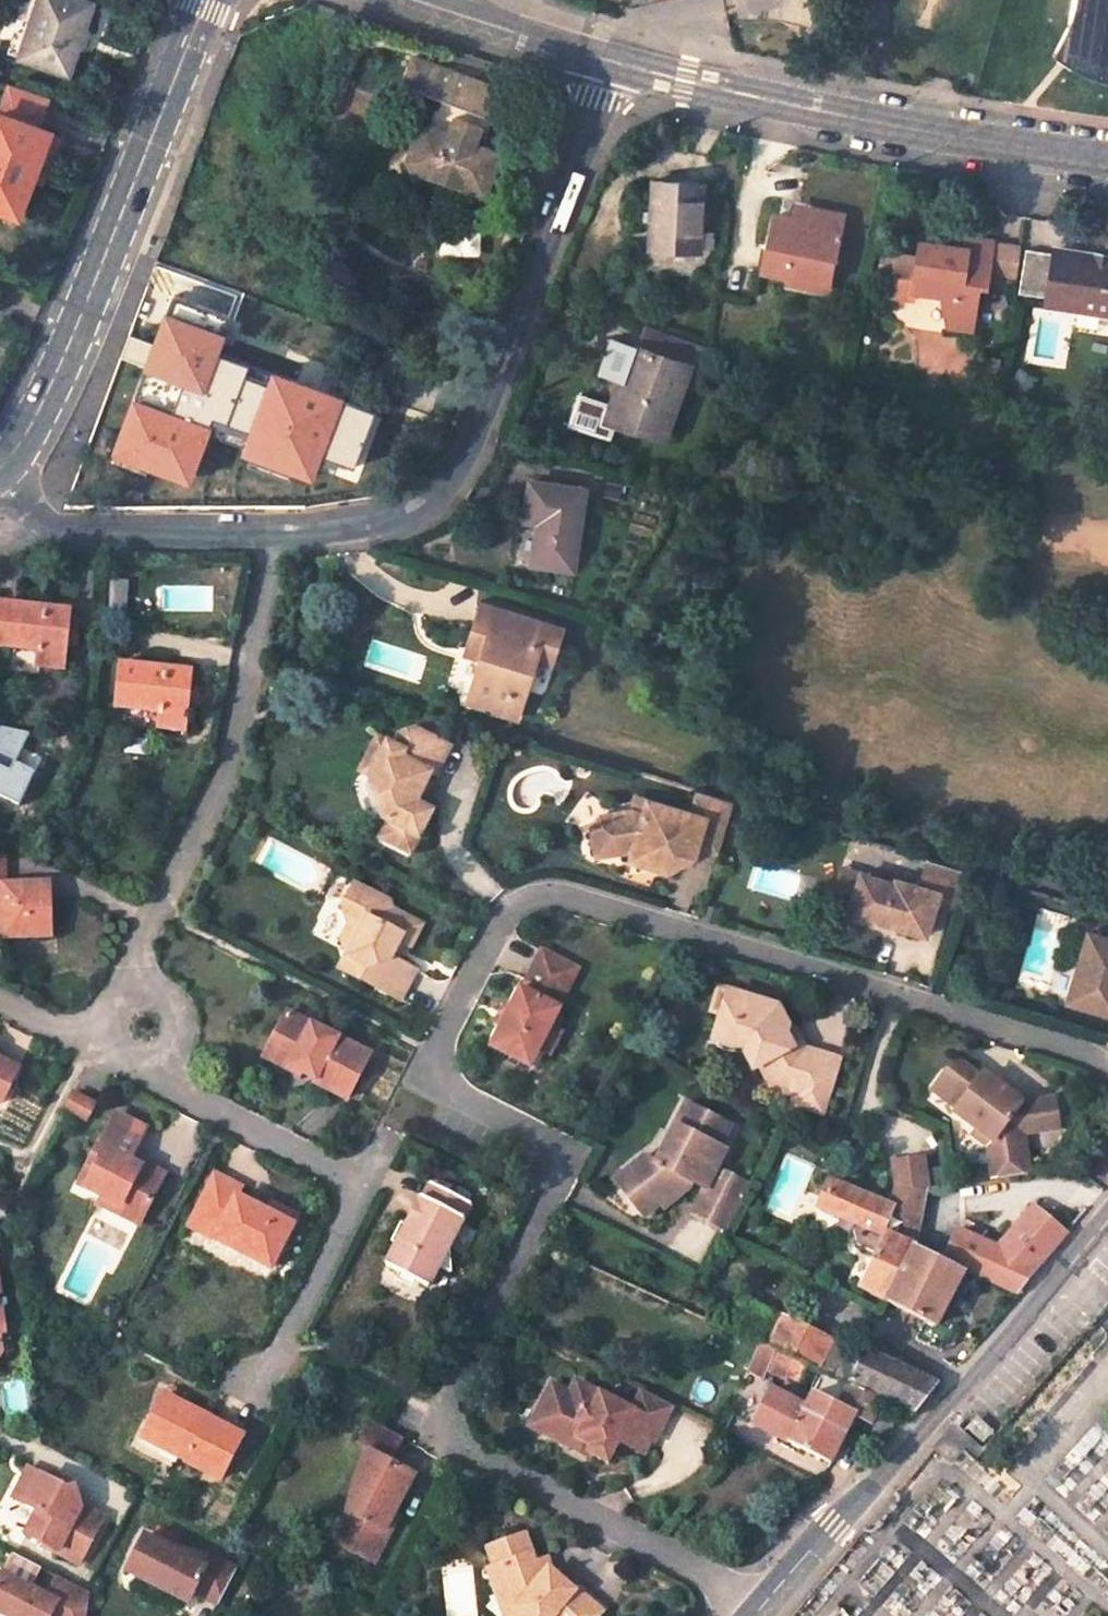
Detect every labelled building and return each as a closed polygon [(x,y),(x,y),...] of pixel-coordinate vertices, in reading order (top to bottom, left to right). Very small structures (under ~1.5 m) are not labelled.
[(24,54),(72,71),(96,2),(91,0),(43,0),(24,54)] [(1068,2),(1062,21),(1059,30),(1050,48),(1046,54),(1107,68),(1107,0),(1068,0),(1068,2)] [(413,172),(481,197),(496,155),(473,145),(479,129),(488,127),(493,121),(503,93),(414,60),(421,71),(415,85),(443,96),(440,105),(435,107),(427,128),(414,136),(406,160),(410,169),(413,172)] [(414,60),(407,83),(415,85),(421,71),(414,60)] [(34,125),(45,93),(9,80),(0,105),(0,112),(34,125)] [(15,210),(28,175),(32,165),(45,169),(58,133),(34,125),(0,112),(0,205),(15,210)] [(45,169),(32,165),(28,175),(41,179),(45,169)] [(649,248),(698,252),(699,248),(712,249),(714,228),(700,227),(704,184),(655,179),(649,248)] [(796,207),(793,220),(816,225),(819,212),(796,207)] [(773,215),(762,270),(834,285),(848,219),(819,212),(816,225),(793,220),(773,215)] [(441,232),(441,257),(482,257),(482,232),(441,232)] [(954,250),(921,244),(918,260),(897,256),(890,296),(913,300),(914,292),(941,297),(947,329),(972,333),(981,289),(986,290),(990,272),(995,244),(957,237),(954,250)] [(995,244),(990,272),(1017,278),(1022,250),(995,244)] [(1056,261),(1028,256),(1020,299),(1049,304),(1047,312),(1107,323),(1107,266),(1056,256),(1056,261)] [(639,423),(666,434),(682,388),(696,393),(712,348),(649,326),(641,346),(635,344),(626,372),(629,373),(615,415),(639,423)] [(341,394),(275,367),(254,422),(300,440),(296,449),(318,456),(341,394)] [(619,369),(600,422),(634,434),(639,423),(615,415),(629,373),(626,372),(619,369)] [(532,565),(573,570),(584,489),(530,481),(524,520),(538,522),(532,565)] [(71,666),(75,641),(79,642),(82,623),(77,622),(79,606),(76,606),(77,600),(70,599),(69,605),(5,598),(0,640),(0,643),(43,647),(41,662),(71,666)] [(487,642),(482,659),(469,703),(517,718),(536,658),(538,651),(555,655),(563,628),(481,602),(470,638),(487,642)] [(470,638),(465,654),(482,659),(487,642),(470,638)] [(552,664),(555,655),(538,651),(536,658),(552,664)] [(161,728),(189,732),(193,704),(201,706),(203,687),(194,686),(197,667),(125,658),(119,705),(163,711),(161,728)] [(370,779),(381,821),(390,824),(382,841),(414,856),(434,811),(416,804),(418,797),(419,797),(424,785),(424,784),(425,784),(424,783),(427,777),(435,781),(448,751),(413,734),(399,739),(394,750),(377,742),(369,760),(377,763),(370,779)] [(368,761),(361,775),(370,779),(377,763),(369,760),(368,761)] [(426,801),(432,787),(424,783),(425,784),(424,784),(424,785),(419,797),(418,797),(426,801)] [(637,804),(612,805),(592,832),(597,856),(638,850),(674,861),(670,872),(680,876),(696,856),(699,845),(720,852),(735,804),(700,793),(694,814),(651,801),(649,807),(637,804)] [(592,832),(612,805),(604,806),(590,821),(592,832)] [(674,861),(638,850),(635,862),(670,872),(674,861)] [(53,937),(52,888),(11,888),(10,857),(0,857),(0,938),(53,937)] [(896,879),(863,869),(857,889),(846,886),(839,909),(883,921),(886,915),(901,919),(899,926),(925,934),(936,898),(959,905),(969,873),(927,860),(919,884),(897,876),(896,879)] [(852,866),(846,885),(846,886),(857,889),(863,869),(852,866)] [(401,961),(410,943),(421,949),(433,924),(404,910),(398,898),(361,879),(348,905),(353,924),(345,937),(350,957),(353,959),(348,969),(408,1001),(423,971),(401,961)] [(883,921),(899,926),(901,919),(886,915),(883,921)] [(1107,1013),(1107,938),(1088,932),(1067,1001),(1107,1013)] [(534,1066),(564,1007),(562,1006),(582,968),(546,950),(526,990),(524,989),(495,1045),(534,1066)] [(724,1012),(714,1039),(744,1048),(756,1068),(767,1069),(780,1092),(798,1097),(805,1100),(806,1093),(830,1101),(841,1064),(813,1055),(812,1056),(798,1052),(787,1035),(790,1025),(777,1004),(733,990),(726,1012),(724,1012)] [(320,1085),(353,1103),(376,1057),(291,1013),(278,1037),(286,1053),(294,1056),(298,1068),(311,1074),(319,1069),(325,1074),(320,1085)] [(566,1032),(555,1026),(542,1050),(553,1056),(566,1032)] [(278,1037),(273,1047),(267,1058),(320,1085),(325,1074),(319,1069),(311,1074),(298,1068),(294,1056),(286,1053),(278,1037)] [(3,1101),(20,1068),(0,1057),(0,1100),(3,1101)] [(980,1077),(955,1059),(933,1091),(959,1109),(955,1113),(978,1128),(994,1139),(990,1144),(994,1180),(1029,1174),(1022,1132),(1018,1106),(1021,1103),(983,1073),(980,1077)] [(103,1101),(85,1092),(76,1108),(94,1118),(103,1101)] [(830,1101),(806,1093),(805,1100),(798,1097),(795,1106),(825,1116),(830,1101)] [(1054,1098),(1021,1103),(1018,1106),(1022,1132),(1059,1127),(1054,1098)] [(716,1179),(728,1149),(724,1147),(734,1126),(691,1103),(661,1163),(649,1157),(631,1175),(641,1189),(634,1197),(651,1215),(666,1202),(672,1189),(683,1193),(690,1189),(694,1181),(706,1188),(695,1213),(729,1229),(746,1193),(716,1179)] [(125,1116),(109,1146),(106,1145),(95,1163),(104,1168),(93,1187),(110,1197),(128,1206),(134,1216),(149,1224),(173,1175),(149,1162),(148,1165),(138,1160),(154,1131),(125,1116)] [(994,1139),(978,1128),(975,1133),(990,1144),(994,1139)] [(928,1157),(897,1162),(901,1188),(932,1188),(928,1157)] [(95,1163),(85,1183),(93,1187),(104,1168),(95,1163)] [(223,1172),(201,1215),(224,1227),(218,1237),(276,1266),(303,1214),(277,1201),(274,1209),(245,1194),(248,1186),(223,1172)] [(932,1188),(901,1188),(897,1199),(904,1202),(900,1210),(893,1207),(834,1182),(822,1209),(843,1218),(856,1211),(860,1222),(859,1224),(857,1230),(860,1246),(880,1255),(862,1292),(889,1304),(918,1252),(920,1253),(932,1188)] [(454,1247),(477,1204),(437,1183),(429,1197),(425,1195),(411,1224),(405,1221),(395,1240),(399,1243),(390,1262),(436,1287),(447,1267),(459,1274),(457,1248),(454,1247)] [(110,1197),(108,1202),(134,1216),(128,1206),(110,1197)] [(904,1202),(897,1199),(893,1207),(900,1210),(904,1202)] [(1033,1277),(1069,1234),(1036,1206),(998,1250),(958,1228),(946,1262),(1020,1292),(1033,1277)] [(856,1211),(843,1218),(859,1224),(860,1222),(856,1211)] [(224,1227),(201,1215),(195,1226),(218,1237),(224,1227)] [(4,1334),(9,1333),(7,1310),(4,1310),(2,1293),(5,1292),(1,1247),(0,1247),(0,1361),(6,1353),(4,1334)] [(920,1253),(918,1252),(889,1304),(929,1323),(919,1342),(945,1355),(955,1355),(963,1339),(937,1327),(948,1307),(950,1308),(956,1297),(963,1301),(973,1282),(965,1278),(966,1275),(920,1253)] [(732,1328),(913,1412),(938,1384),(871,1354),(861,1358),(831,1344),(833,1341),(745,1302),(732,1328)] [(773,1372),(781,1354),(760,1345),(752,1363),(773,1372)] [(799,1385),(807,1366),(781,1354),(773,1372),(799,1385)] [(631,1412),(577,1384),(570,1397),(551,1388),(539,1411),(549,1417),(540,1438),(560,1447),(580,1440),(594,1447),(590,1456),(608,1465),(619,1444),(642,1455),(650,1440),(655,1443),(674,1406),(643,1389),(631,1412)] [(814,1392),(806,1408),(804,1412),(845,1433),(855,1415),(870,1423),(882,1400),(847,1385),(838,1404),(814,1392)] [(845,1433),(804,1412),(806,1408),(771,1391),(757,1421),(760,1427),(831,1462),(845,1433)] [(193,1461),(191,1465),(225,1484),(250,1435),(215,1417),(213,1423),(198,1415),(200,1412),(169,1396),(158,1417),(167,1422),(157,1442),(193,1461)] [(167,1422),(158,1417),(147,1438),(157,1442),(167,1422)] [(370,1440),(399,1455),(410,1436),(380,1421),(370,1440)] [(986,1449),(953,1425),(934,1449),(953,1466),(964,1452),(976,1462),(986,1449)] [(366,1495),(358,1511),(363,1514),(349,1542),(381,1559),(394,1531),(392,1530),(420,1475),(378,1452),(366,1474),(370,1476),(361,1492),(366,1495)] [(89,1505),(81,1481),(76,1484),(35,1462),(21,1490),(44,1505),(32,1528),(51,1540),(59,1527),(68,1531),(61,1546),(84,1560),(109,1515),(89,1505)] [(59,1527),(51,1540),(61,1546),(68,1531),(59,1527)] [(604,1608),(575,1585),(574,1586),(551,1567),(544,1576),(525,1530),(488,1545),(496,1564),(489,1566),(499,1591),(524,1615),(523,1615),(597,1615),(604,1608)] [(211,1567),(148,1534),(132,1569),(192,1601),(197,1589),(228,1605),(245,1571),(216,1556),(211,1567)] [(63,1576),(53,1596),(8,1573),(0,1588),(0,1610),(12,1615),(92,1615),(96,1593),(63,1576)]
